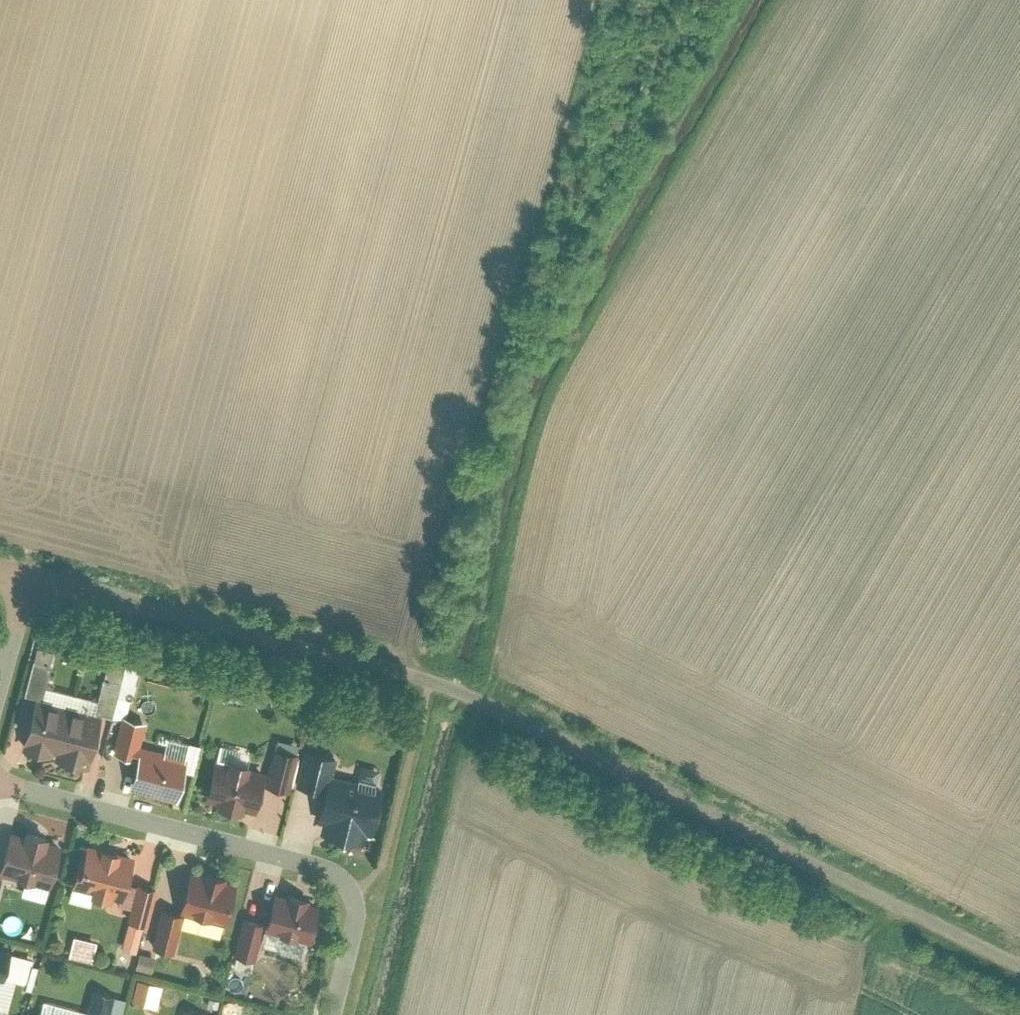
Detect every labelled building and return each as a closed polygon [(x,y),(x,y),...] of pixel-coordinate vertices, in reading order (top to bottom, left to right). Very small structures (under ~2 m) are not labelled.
[(34,689),(20,742),(87,760),(101,707),(34,689)] [(141,734),(129,780),(174,792),(186,746),(141,734)] [(277,744),(293,747),(294,742),(274,738),(266,779),(270,780),(277,744)] [(218,745),(204,796),(253,809),(267,758),(218,745)] [(271,781),(288,785),(295,749),(278,746),(271,781)] [(336,760),(319,825),(368,838),(385,773),(336,760)] [(13,817),(0,866),(48,879),(61,830),(13,817)] [(87,830),(74,878),(121,890),(134,842),(87,830)] [(195,855),(181,907),(225,918),(239,866),(195,855)] [(279,882),(267,925),(309,937),(321,893),(279,882)] [(255,961),(257,915),(237,914),(235,960),(255,961)] [(134,947),(141,922),(126,918),(119,943),(134,947)] [(260,946),(303,953),(305,936),(262,929),(260,946)] [(67,952),(90,956),(93,936),(70,931),(67,952)] [(136,950),(135,964),(152,966),(154,952),(136,950)] [(137,975),(130,996),(155,1003),(162,982),(137,975)] [(124,994),(97,987),(90,1014),(119,1014),(124,994)] [(35,1014),(86,1014),(88,1008),(40,995),(35,1014)] [(186,1014),(215,1014),(215,1013),(188,1006),(186,1014)]
